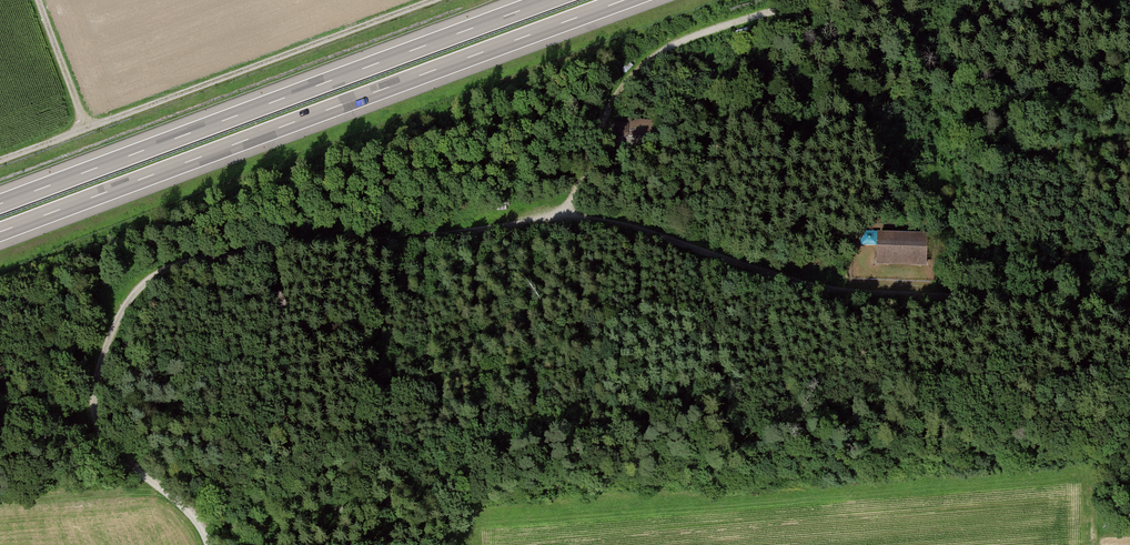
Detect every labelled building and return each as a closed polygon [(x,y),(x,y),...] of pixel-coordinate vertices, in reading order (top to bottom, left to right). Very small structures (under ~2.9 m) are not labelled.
[(875,262),(924,262),(923,235),(875,235),(875,262)]
